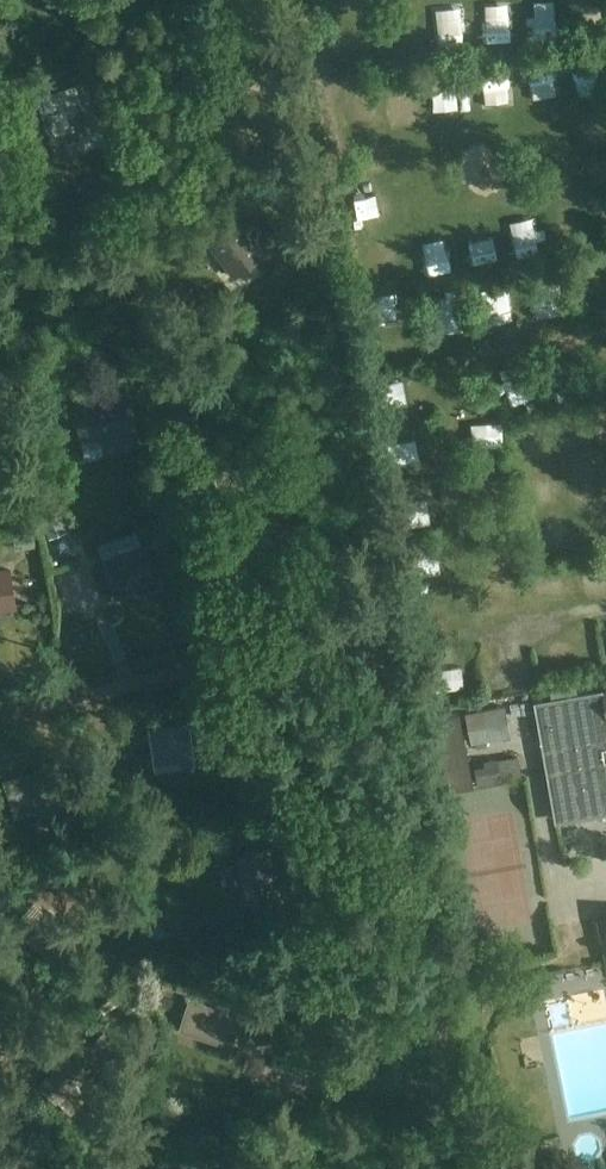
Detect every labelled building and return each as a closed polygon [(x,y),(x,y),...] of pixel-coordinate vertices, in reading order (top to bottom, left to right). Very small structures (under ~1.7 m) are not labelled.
[(535,16),(536,37),(557,37),(557,16),(535,16)] [(489,47),(489,31),(464,30),(464,46),(489,47)] [(82,101),(44,112),(53,144),(91,133),(82,101)] [(206,242),(234,278),(268,251),(240,216),(206,242)] [(465,322),(462,293),(433,296),(435,325),(465,322)] [(398,294),(369,296),(372,328),(401,326),(398,294)] [(93,418),(92,425),(79,424),(77,437),(128,442),(131,417),(116,415),(116,420),(93,418)] [(501,447),(500,423),(477,424),(479,449),(501,447)] [(60,513),(42,520),(48,536),(66,529),(60,513)] [(105,565),(116,596),(157,581),(145,550),(105,565)] [(0,573),(0,610),(17,607),(11,571),(0,573)] [(559,819),(605,811),(605,691),(539,703),(559,819)] [(506,705),(466,713),(472,744),(512,736),(506,705)] [(181,761),(177,736),(152,740),(155,765),(181,761)] [(6,782),(16,816),(60,802),(49,768),(6,782)] [(252,825),(233,829),(236,846),(256,842),(252,825)] [(597,836),(602,853),(605,851),(605,833),(597,836)] [(246,895),(277,890),(269,848),(239,854),(246,895)] [(605,963),(605,918),(597,919),(605,963)] [(234,1045),(243,1016),(191,999),(181,1027),(234,1045)] [(57,1100),(94,1063),(78,1047),(41,1083),(57,1100)]
